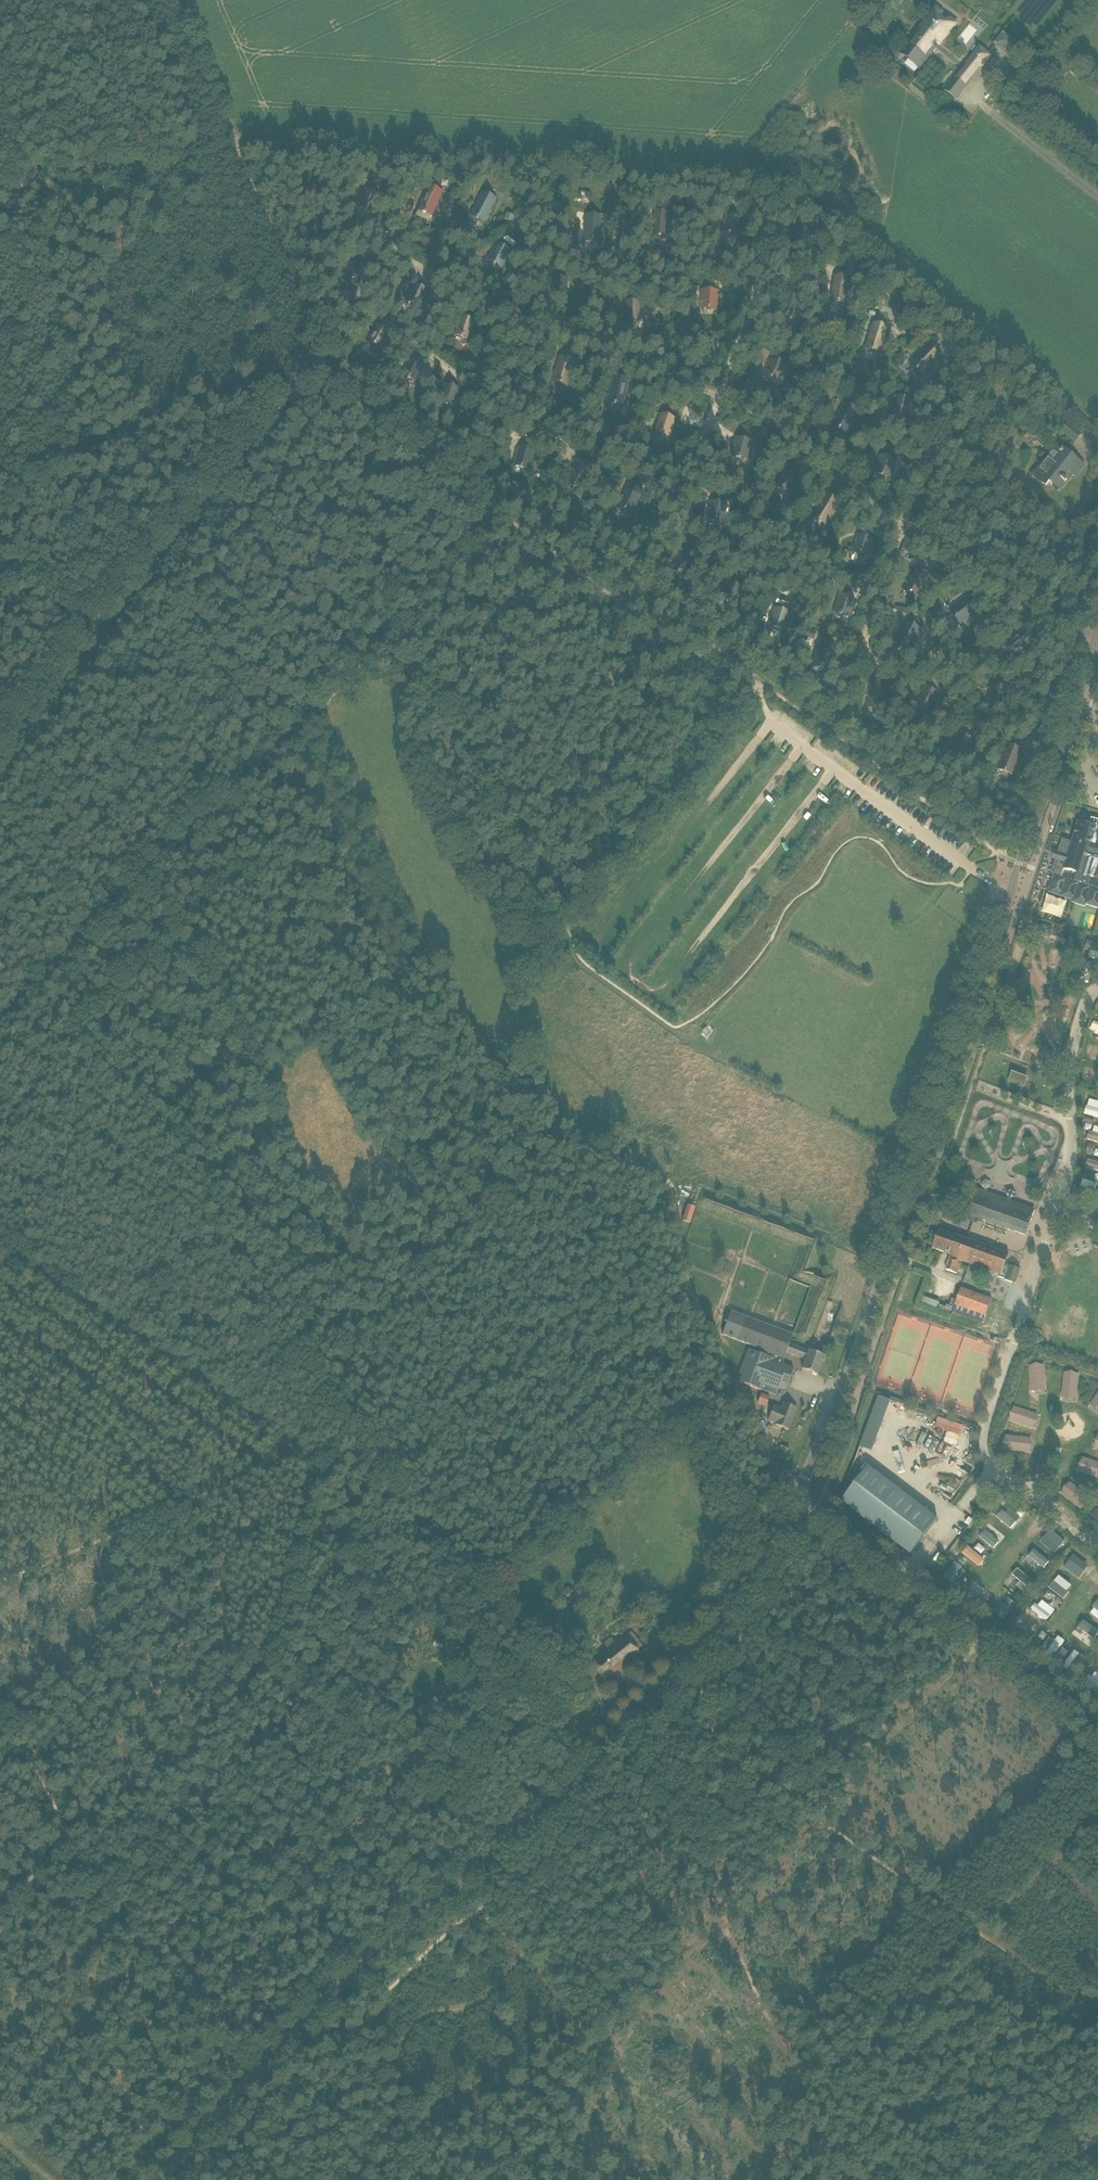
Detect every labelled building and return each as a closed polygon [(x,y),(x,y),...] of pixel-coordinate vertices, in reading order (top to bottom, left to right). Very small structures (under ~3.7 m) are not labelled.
[(934,46),(937,43),(939,45),(942,42),(941,41),(946,34),(943,32),(950,23),(952,25),(953,24),(935,10),(928,19),(927,19),(919,29),(922,31),(919,34),(916,32),(911,39),(912,40),(902,52),(921,66),(930,55),(931,56),(937,48),(934,46)] [(1004,33),(996,43),(1006,51),(1014,41),(1004,33)] [(981,68),(991,56),(979,47),(966,63),(976,71),(980,67),(981,68)] [(973,79),(961,70),(953,80),(965,89),(973,79)] [(442,191),(427,185),(417,209),(433,215),(442,191)] [(471,214),(485,221),(497,199),(482,191),(471,214)] [(651,237),(667,239),(670,215),(654,213),(651,237)] [(584,240),(600,241),(601,216),(585,215),(584,240)] [(723,229),(722,233),(737,238),(738,234),(743,220),(727,216),(723,229)] [(488,259),(502,267),(510,252),(495,245),(488,259)] [(830,301),(846,303),(850,279),(834,277),(830,301)] [(405,299),(420,307),(428,293),(413,285),(405,299)] [(784,297),(780,312),(795,316),(799,301),(802,291),(786,286),(784,297)] [(505,290),(501,295),(506,299),(510,294),(505,290)] [(700,308),(717,308),(717,291),(701,290),(700,308)] [(640,303),(624,303),(624,320),(624,328),(633,327),(633,320),(640,319),(640,303)] [(362,312),(368,316),(372,310),(367,306),(362,312)] [(454,333),(470,338),(475,322),(459,317),(454,333)] [(865,347),(880,352),(887,329),(872,324),(865,347)] [(910,364),(922,375),(940,356),(928,345),(910,364)] [(553,381),(568,385),(574,362),(558,357),(553,381)] [(764,375),(779,381),(786,365),(776,361),(777,359),(771,357),(764,375)] [(793,367),(790,374),(798,377),(800,370),(793,367)] [(610,386),(607,402),(623,405),(627,389),(628,380),(612,377),(610,386)] [(907,417),(911,401),(895,397),(891,413),(907,417)] [(832,425),(846,432),(857,411),(843,404),(832,425)] [(655,431),(670,436),(675,420),(660,415),(655,431)] [(1061,431),(1076,443),(1081,438),(1066,425),(1061,431)] [(984,427),(984,436),(993,436),(993,427),(984,427)] [(732,455),(747,458),(751,442),(735,439),(732,455)] [(1057,454),(1051,462),(1046,458),(1031,476),(1045,487),(1049,482),(1059,491),(1066,481),(1065,480),(1070,473),(1075,477),(1084,466),(1058,445),(1053,451),(1057,454)] [(518,449),(514,464),(529,469),(534,453),(518,449)] [(875,472),(890,477),(895,461),(880,456),(875,472)] [(617,467),(615,473),(623,476),(625,471),(617,467)] [(776,484),(789,493),(798,480),(785,471),(776,484)] [(628,483),(617,507),(632,513),(643,489),(628,483)] [(812,516),(826,524),(838,503),(824,495),(812,516)] [(708,519),(724,521),(726,505),(710,503),(708,519)] [(791,507),(784,509),(786,516),(793,514),(791,507)] [(868,556),(872,540),(873,539),(864,536),(857,534),(852,551),(868,556)] [(671,569),(686,576),(693,562),(679,554),(671,569)] [(907,562),(904,568),(908,571),(912,566),(907,562)] [(903,589),(917,597),(929,576),(915,568),(903,589)] [(720,597),(735,604),(742,590),(727,583),(720,597)] [(834,611),(849,616),(855,599),(839,594),(834,611)] [(974,614),(968,606),(970,605),(966,599),(951,610),(961,623),(974,614)] [(769,625),(785,630),(789,614),(774,610),(769,625)] [(906,654),(919,630),(905,623),(892,647),(906,654)] [(816,632),(808,629),(806,637),(813,640),(816,632)] [(854,630),(849,634),(853,639),(858,635),(854,630)] [(812,666),(828,670),(834,647),(818,643),(812,666)] [(867,706),(882,709),(887,685),(871,682),(867,706)] [(987,700),(1002,706),(1007,690),(992,685),(987,700)] [(916,702),(931,709),(937,694),(923,688),(916,702)] [(951,749),(966,755),(972,740),(957,734),(951,749)] [(997,768),(1012,774),(1021,749),(1006,744),(997,768)] [(1092,818),(1089,826),(1083,824),(1078,822),(1075,831),(1072,842),(1062,839),(1051,873),(1054,874),(1049,891),(1048,893),(1065,898),(1073,900),(1072,902),(1085,906),(1085,904),(1097,908),(1097,844),(1096,843),(1097,837),(1097,820),(1092,818)] [(1037,907),(1034,914),(1050,920),(1053,912),(1037,907)] [(1049,937),(1052,929),(1046,927),(1043,935),(1049,937)] [(1087,957),(1097,960),(1097,943),(1085,939),(1083,947),(1089,949),(1087,957)] [(1095,1059),(1096,1047),(1086,1046),(1085,1059),(1095,1059)] [(1091,1071),(1090,1080),(1097,1081),(1097,1072),(1091,1071)] [(1022,1086),(1024,1077),(1009,1072),(1006,1081),(1022,1086)] [(1088,1098),(1084,1113),(1097,1117),(1097,1101),(1088,1098)] [(1091,1161),(1090,1164),(1094,1165),(1092,1169),(1097,1170),(1097,1163),(1091,1161)] [(941,1266),(926,1310),(1001,1335),(1004,1327),(1013,1330),(1025,1294),(1008,1288),(1035,1210),(978,1191),(981,1182),(966,1177),(963,1186),(959,1185),(948,1217),(971,1225),(966,1238),(960,1257),(958,1256),(953,1270),(946,1267),(941,1266)] [(1095,1189),(1097,1182),(1081,1178),(1077,1192),(1097,1198),(1097,1190),(1095,1189)] [(688,1206),(682,1221),(689,1223),(694,1208),(688,1206)] [(934,1227),(928,1246),(951,1254),(946,1267),(953,1270),(958,1256),(960,1257),(966,1238),(934,1227)] [(731,1311),(723,1335),(737,1340),(760,1349),(759,1352),(758,1354),(756,1353),(748,1350),(736,1381),(761,1390),(775,1395),(779,1386),(784,1388),(785,1389),(793,1368),(792,1367),(780,1363),(783,1356),(784,1357),(786,1352),(806,1359),(802,1369),(817,1375),(824,1357),(814,1353),(809,1351),(800,1348),(789,1344),(793,1335),(746,1317),(731,1311)] [(1027,1363),(1028,1390),(1043,1390),(1043,1363),(1027,1363)] [(1060,1397),(1075,1398),(1076,1372),(1061,1372),(1060,1397)] [(1087,1404),(1097,1412),(1097,1387),(1087,1404)] [(761,1394),(758,1403),(766,1406),(769,1397),(761,1394)] [(879,1395),(874,1408),(886,1413),(891,1400),(879,1395)] [(773,1407),(768,1420),(776,1423),(775,1425),(788,1430),(797,1408),(783,1403),(781,1409),(773,1407)] [(1006,1419),(1031,1428),(1036,1413),(1011,1405),(1006,1419)] [(931,1427),(957,1436),(961,1425),(935,1416),(931,1427)] [(1001,1435),(1001,1450),(1028,1451),(1028,1436),(1001,1435)] [(1075,1470),(1097,1478),(1097,1461),(1080,1455),(1075,1470)] [(938,1519),(868,1467),(842,1501),(911,1554),(938,1519)] [(1006,1501),(993,1515),(1008,1528),(1021,1514),(1006,1501)] [(991,1525),(985,1531),(980,1526),(975,1532),(992,1548),(1003,1536),(991,1525)] [(1049,1527),(1036,1540),(1052,1554),(1064,1541),(1049,1527)] [(980,1566),(985,1557),(966,1545),(961,1553),(980,1566)] [(1040,1573),(1049,1559),(1029,1547),(1021,1561),(1040,1573)] [(1060,1566),(1076,1580),(1088,1565),(1071,1552),(1060,1566)] [(996,1591),(973,1573),(977,1568),(959,1553),(941,1577),(982,1609),(996,1591)] [(1023,1592),(1032,1580),(1015,1568),(1006,1580),(1023,1592)] [(1060,1589),(1064,1583),(1054,1576),(1046,1587),(1061,1598),(1065,1592),(1060,1589)] [(865,1589),(877,1598),(882,1591),(870,1583),(865,1589)] [(568,1587),(563,1592),(568,1598),(573,1593),(568,1587)] [(993,1612),(1004,1620),(1016,1603),(1005,1595),(993,1612)] [(1045,1620),(1054,1609),(1042,1599),(1037,1605),(1034,1602),(1029,1607),(1045,1620)] [(1088,1613),(1097,1619),(1097,1602),(1095,1600),(1088,1613)] [(670,1609),(663,1616),(674,1628),(681,1621),(670,1609)] [(1032,1643),(1044,1624),(1022,1610),(1010,1629),(1032,1643)] [(1097,1637),(1097,1631),(1083,1620),(1074,1632),(1092,1645),(1097,1637)] [(555,1629),(548,1637),(558,1646),(565,1638),(555,1629)] [(607,1651),(591,1664),(597,1672),(604,1681),(640,1653),(639,1653),(638,1650),(642,1647),(630,1633),(626,1636),(613,1646),(609,1641),(603,1645),(602,1646),(607,1651)] [(1039,1648),(1050,1658),(1064,1643),(1053,1633),(1039,1648)] [(1062,1647),(1059,1653),(1066,1656),(1069,1650),(1062,1647)] [(1077,1674),(1087,1656),(1073,1649),(1064,1666),(1077,1674)] [(1097,1691),(1097,1674),(1092,1670),(1084,1682),(1097,1691)] [(423,1706),(417,1712),(424,1718),(421,1721),(425,1725),(433,1715),(433,1714),(441,1704),(435,1698),(426,1709),(423,1706)] [(1074,2137),(1081,2146),(1097,2133),(1097,2124),(1096,2122),(1074,2137)]
